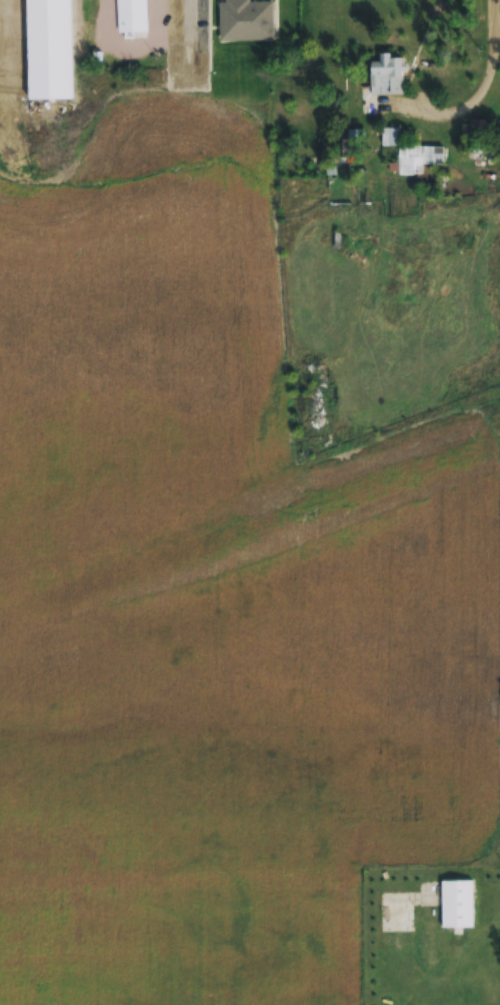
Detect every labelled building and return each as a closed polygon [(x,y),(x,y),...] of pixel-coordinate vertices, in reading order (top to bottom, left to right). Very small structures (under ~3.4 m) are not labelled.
[(27,63),(72,63),(72,0),(27,0),(27,63)] [(144,0),(120,0),(120,32),(144,32),(144,0)] [(250,0),(219,0),(220,41),(274,40),(273,0),(261,0),(250,0)] [(401,95),(401,56),(390,57),(390,52),(380,52),(380,61),(371,61),(371,86),(378,86),(378,95),(401,95)] [(399,128),(382,127),(382,146),(398,146),(398,177),(421,177),(422,165),(444,165),(444,146),(399,145),(399,128)] [(348,131),(349,138),(359,136),(358,129),(348,131)] [(442,881),(442,927),(473,927),(473,881),(442,881)]
